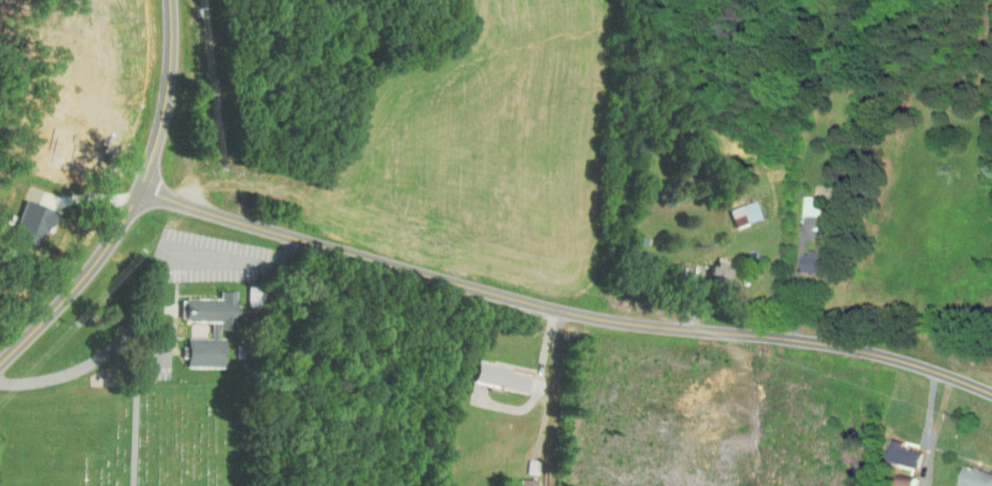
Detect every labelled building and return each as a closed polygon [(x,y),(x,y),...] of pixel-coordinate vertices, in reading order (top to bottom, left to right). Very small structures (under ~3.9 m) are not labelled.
[(812,196),(801,196),(801,216),(820,216),(820,199),(812,200),(812,196)] [(729,208),(732,226),(760,220),(756,202),(729,208)] [(798,274),(817,275),(818,252),(799,251),(798,274)] [(729,269),(721,268),(721,264),(706,264),(705,284),(729,285),(729,269)] [(219,368),(220,329),(231,330),(232,292),(215,291),(215,299),(181,298),(181,321),(208,322),(208,338),(184,338),(184,348),(181,348),(181,367),(219,368)] [(524,392),(527,371),(472,362),(469,383),(524,392)] [(915,467),(918,452),(901,449),(902,442),(887,439),(883,462),(915,467)] [(960,485),(991,485),(991,474),(961,463),(954,484),(960,485)]
